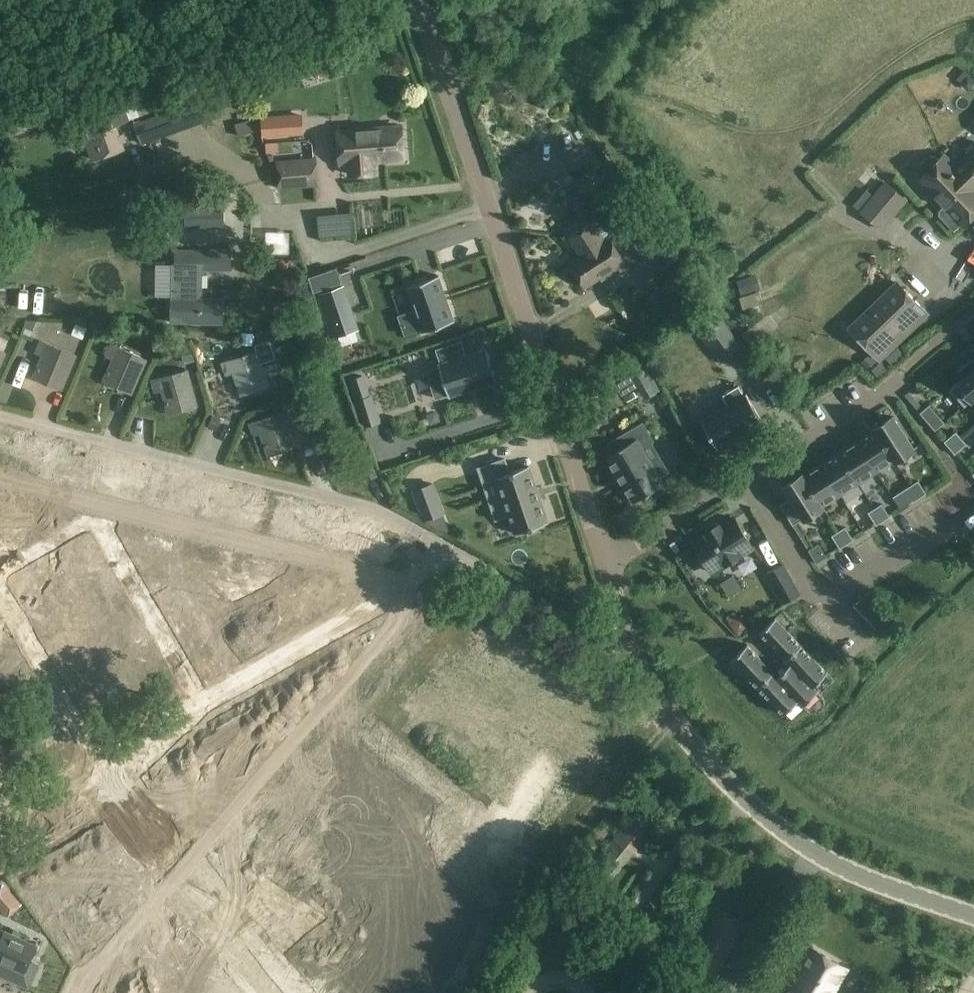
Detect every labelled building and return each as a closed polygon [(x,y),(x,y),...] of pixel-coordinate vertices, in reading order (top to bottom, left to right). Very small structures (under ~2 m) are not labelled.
[(973,83),(967,77),(961,84),(967,90),(973,83)] [(151,103),(155,113),(193,100),(190,90),(151,103)] [(129,119),(152,111),(146,94),(144,95),(123,102),(129,119)] [(197,101),(133,123),(141,145),(205,122),(197,101)] [(129,119),(123,102),(79,118),(94,159),(123,149),(114,124),(129,119)] [(263,137),(304,134),(302,113),(262,116),(263,137)] [(250,118),(234,123),(239,137),(254,132),(250,118)] [(400,126),(338,131),(341,164),(349,164),(350,175),(375,173),(374,162),(403,159),(400,126)] [(278,141),(277,141),(265,143),(265,146),(266,151),(279,150),(278,141)] [(952,169),(958,174),(963,181),(967,177),(973,184),(973,185),(973,148),(956,166),(952,169)] [(919,179),(944,207),(939,212),(939,216),(953,231),(959,225),(961,228),(973,215),(973,185),(973,184),(967,177),(963,181),(958,174),(952,169),(956,166),(945,154),(939,160),(929,156),(920,166),(924,175),(919,179)] [(277,189),(317,186),(315,157),(274,160),(277,189)] [(596,170),(577,181),(585,193),(603,182),(596,170)] [(903,203),(887,189),(884,185),(861,210),(881,228),(903,203)] [(186,228),(225,227),(224,202),(185,203),(186,228)] [(351,211),(316,214),(318,237),(352,235),(351,211)] [(581,256),(616,236),(607,221),(599,219),(594,223),(593,222),(569,237),(581,256)] [(616,236),(581,256),(570,263),(585,287),(601,277),(602,279),(626,264),(625,263),(632,258),(646,280),(663,269),(656,259),(667,252),(654,231),(635,243),(626,229),(616,236)] [(202,297),(202,286),(202,274),(202,271),(202,270),(231,270),(231,250),(216,250),(175,250),(175,264),(171,264),(171,272),(171,295),(171,296),(170,323),(216,324),(223,324),(224,297),(216,297),(202,297)] [(677,271),(664,278),(671,291),(684,283),(677,271)] [(406,286),(422,332),(423,331),(453,321),(454,320),(439,275),(438,276),(408,286),(406,286)] [(754,276),(738,281),(743,296),(759,291),(754,276)] [(243,297),(276,298),(276,281),(243,280),(243,297)] [(897,282),(849,328),(875,354),(922,309),(897,282)] [(342,285),(316,294),(330,336),(336,334),(353,329),(357,327),(342,285)] [(704,340),(725,325),(709,304),(688,319),(704,340)] [(972,337),(969,332),(962,337),(966,342),(972,337)] [(41,340),(36,352),(43,355),(33,377),(61,389),(76,355),(41,340)] [(113,344),(108,354),(116,358),(109,375),(122,381),(119,388),(131,393),(147,359),(113,344)] [(194,358),(191,346),(180,349),(183,361),(194,358)] [(486,348),(439,364),(449,396),(497,380),(486,348)] [(222,363),(226,375),(233,372),(238,387),(256,380),(258,389),(269,385),(257,350),(222,363)] [(868,354),(861,361),(867,368),(875,361),(868,354)] [(641,359),(628,367),(639,385),(651,377),(641,359)] [(958,371),(963,377),(950,389),(965,406),(972,400),(973,398),(973,361),(972,359),(958,371)] [(151,380),(155,392),(162,390),(166,405),(184,400),(186,409),(197,406),(188,370),(151,380)] [(362,374),(348,379),(350,386),(364,381),(362,374)] [(701,420),(719,451),(764,425),(746,394),(744,395),(738,386),(722,395),(728,405),(701,420)] [(369,394),(354,399),(354,401),(359,416),(362,426),(378,421),(369,394)] [(929,404),(920,412),(921,414),(935,430),(944,422),(929,404)] [(249,423),(253,435),(260,433),(265,447),(283,441),(286,449),(297,445),(285,411),(249,423)] [(914,448),(894,416),(874,429),(894,460),(914,448)] [(643,423),(609,443),(614,451),(606,456),(633,501),(663,484),(659,476),(667,471),(659,456),(650,461),(642,447),(653,441),(643,423)] [(42,471),(50,436),(32,431),(24,466),(42,471)] [(894,460),(876,432),(859,443),(877,471),(894,460)] [(954,433),(944,441),(955,453),(964,445),(954,433)] [(877,471),(859,443),(821,467),(839,495),(877,471)] [(509,472),(505,458),(478,467),(483,482),(496,478),(503,497),(490,502),(496,519),(509,515),(515,533),(548,522),(529,465),(509,472)] [(373,466),(361,472),(366,482),(378,476),(373,466)] [(839,495),(821,467),(804,478),(823,506),(839,495)] [(802,474),(783,487),(803,519),(823,506),(804,478),(802,474)] [(918,480),(904,489),(911,499),(912,501),(926,493),(918,480)] [(421,520),(423,519),(443,513),(432,482),(410,490),(421,520)] [(252,525),(253,485),(225,484),(223,524),(252,525)] [(911,499),(904,489),(893,496),(899,507),(911,499)] [(890,516),(882,503),(868,512),(876,525),(890,516)] [(271,519),(287,523),(289,510),(274,507),(271,519)] [(707,535),(694,543),(712,572),(724,564),(729,565),(735,563),(739,559),(740,554),(752,546),(734,518),(720,526),(717,522),(716,523),(717,525),(707,531),(706,529),(705,530),(707,535)] [(838,531),(846,544),(853,539),(845,527),(838,531)] [(838,531),(831,535),(840,548),(846,544),(838,531)] [(28,548),(13,542),(0,572),(0,578),(13,583),(28,548)] [(816,562),(826,556),(818,544),(813,547),(808,550),(816,562)] [(798,593),(783,565),(767,574),(783,602),(798,593)] [(225,587),(237,606),(248,599),(236,580),(225,587)] [(85,610),(95,601),(79,584),(70,593),(85,610)] [(775,617),(759,633),(760,634),(761,633),(785,659),(786,660),(790,663),(791,662),(805,649),(801,646),(802,645),(801,644),(800,645),(776,619),(776,618),(775,617)] [(41,646),(71,662),(77,650),(48,634),(41,646)] [(747,644),(731,659),(732,660),(733,660),(757,686),(758,687),(758,686),(762,690),(776,677),(777,676),(773,672),(774,671),(773,670),(773,671),(748,645),(747,644)] [(148,674),(165,663),(154,645),(136,655),(148,674)] [(813,686),(827,672),(826,671),(826,672),(805,649),(791,662),(813,686)] [(106,662),(83,665),(87,693),(110,690),(106,662)] [(776,677),(798,700),(802,704),(802,705),(818,691),(817,690),(813,686),(791,662),(790,663),(777,676),(776,677)] [(798,700),(776,677),(762,690),(768,696),(783,712),(782,713),(783,714),(784,713),(798,700)] [(634,814),(585,873),(604,888),(653,829),(634,814)] [(315,878),(325,867),(293,836),(283,847),(315,878)] [(25,865),(7,854),(0,864),(0,885),(10,891),(25,865)] [(688,961),(713,975),(743,923),(719,909),(688,961)] [(292,941),(332,928),(327,913),(287,926),(292,941)] [(23,970),(28,959),(35,944),(20,936),(12,933),(7,930),(0,927),(0,960),(23,970)] [(56,932),(61,945),(74,939),(69,927),(56,932)] [(182,946),(155,969),(168,983),(170,981),(195,961),(182,946)] [(812,948),(800,969),(801,970),(796,980),(794,979),(786,992),(832,992),(847,969),(812,948)] [(62,970),(67,959),(54,954),(49,965),(62,970)] [(187,992),(217,992),(222,988),(210,973),(187,992)]
